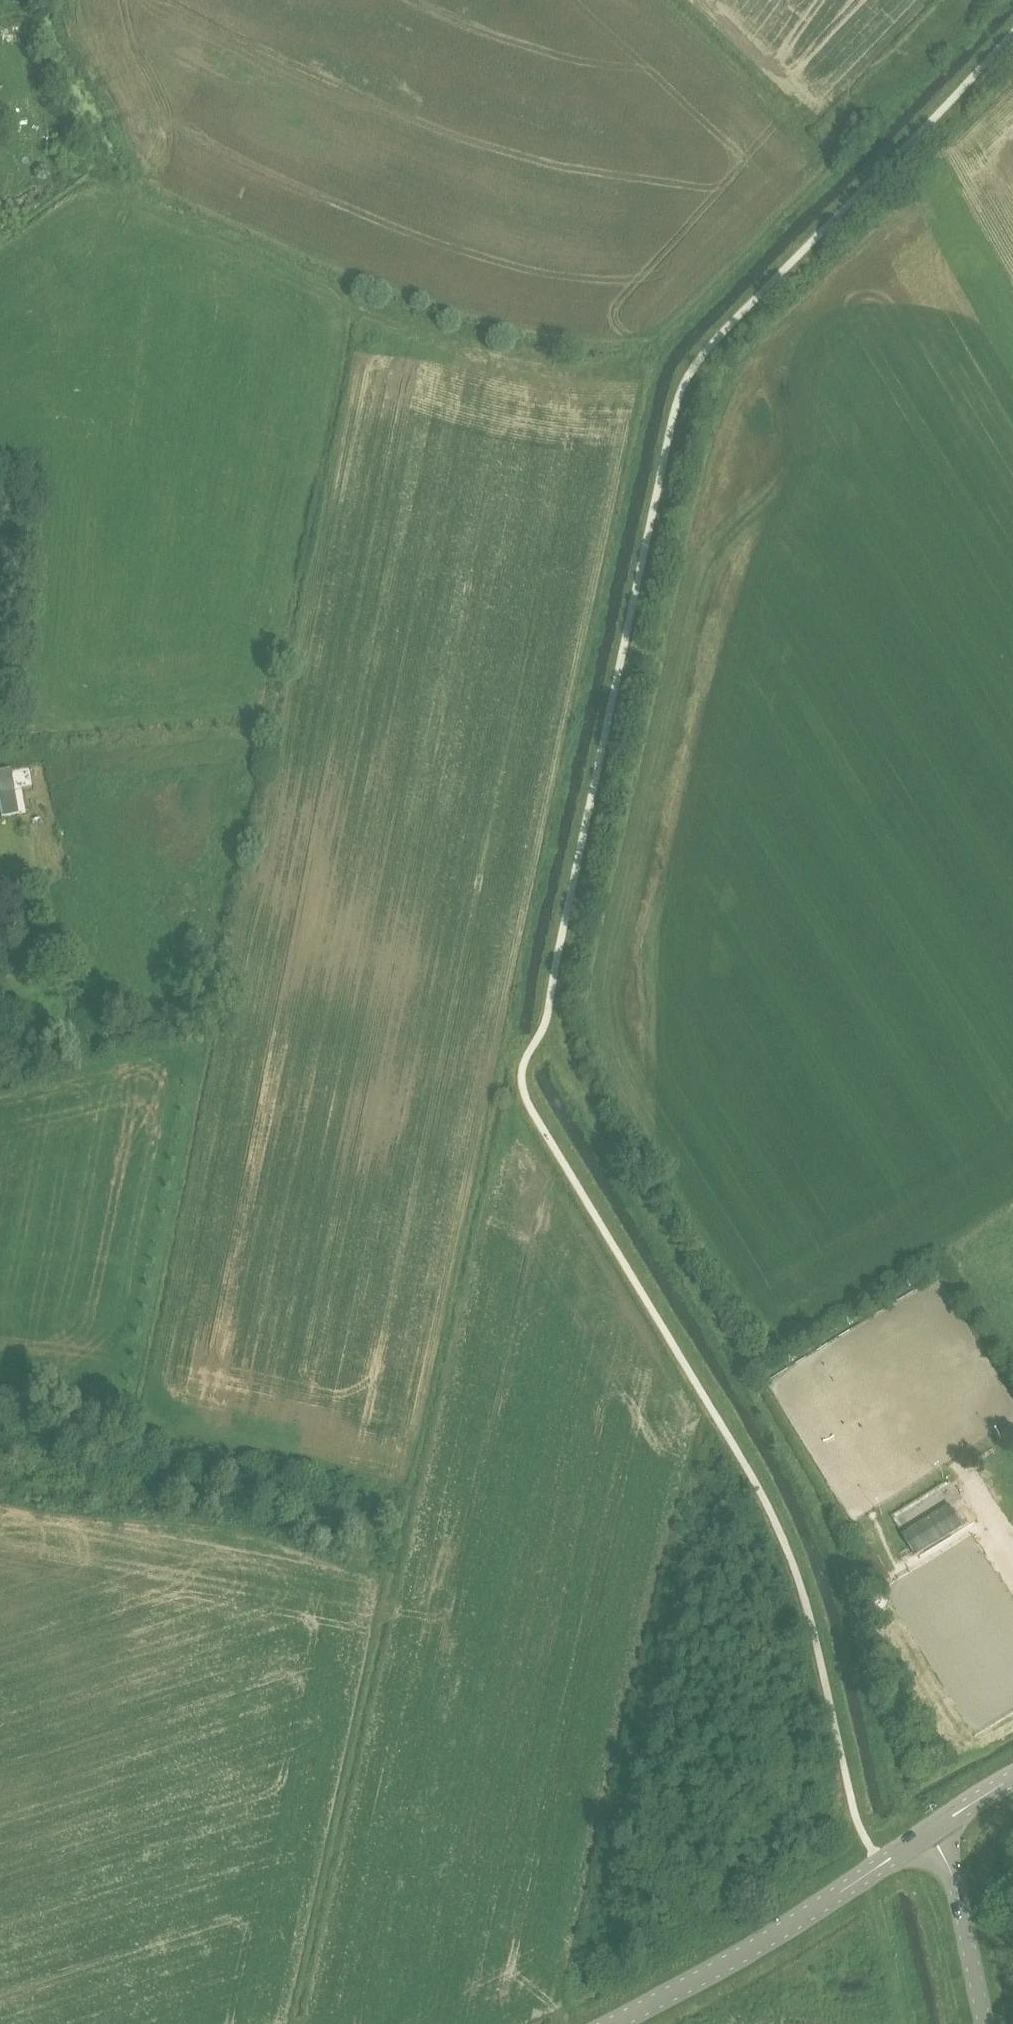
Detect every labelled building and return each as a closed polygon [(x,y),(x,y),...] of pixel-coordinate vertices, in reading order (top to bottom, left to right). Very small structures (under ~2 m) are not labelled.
[(9,792),(6,771),(0,773),(0,794),(9,792)] [(916,1556),(963,1528),(950,1506),(903,1535),(916,1556)]
